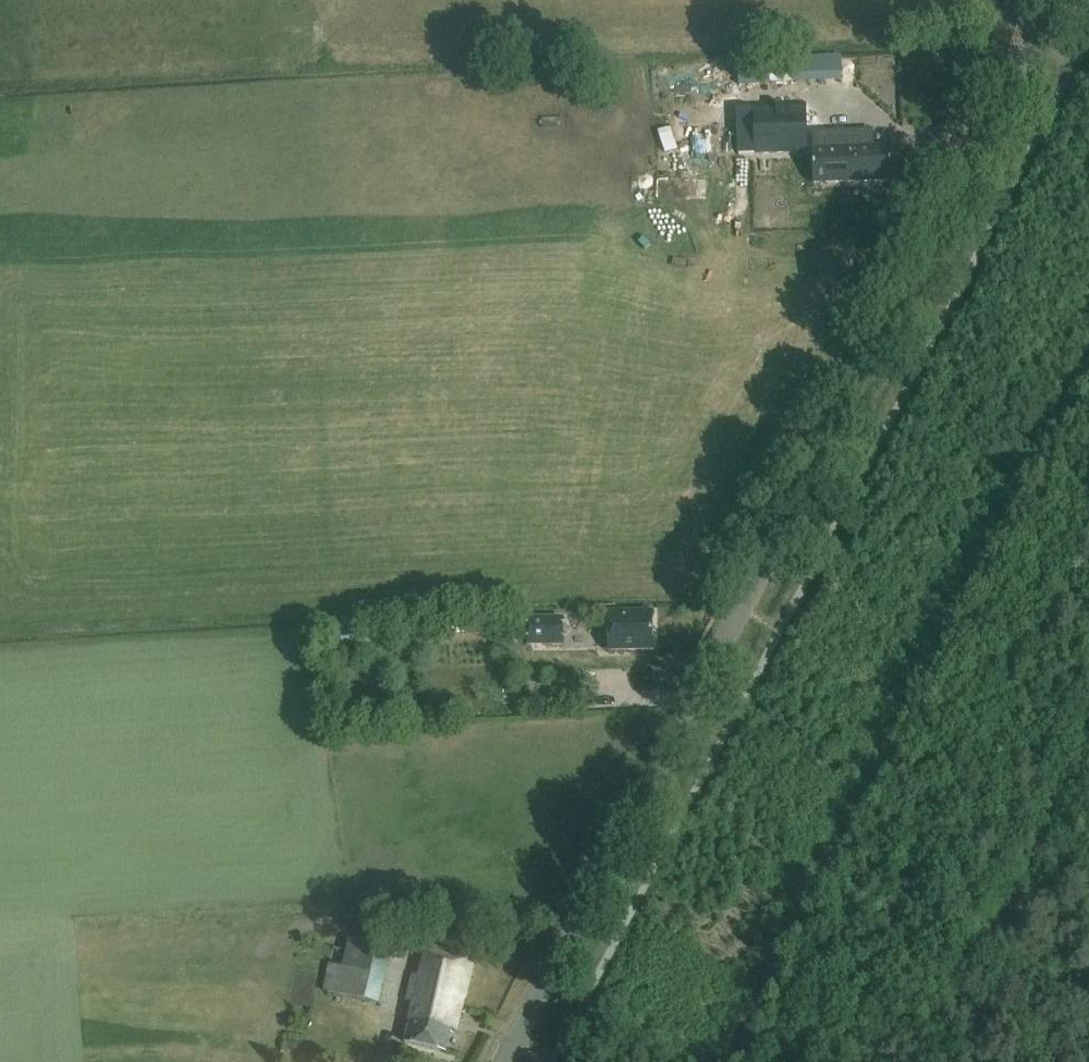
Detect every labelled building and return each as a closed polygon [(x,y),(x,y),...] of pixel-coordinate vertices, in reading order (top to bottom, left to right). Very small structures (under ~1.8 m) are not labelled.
[(769,81),(793,80),(793,78),(836,76),(835,56),(769,59),(769,81)] [(738,83),(769,82),(767,59),(737,60),(738,83)] [(807,151),(804,104),(733,108),(736,155),(807,151)] [(824,140),(826,183),(892,180),(890,146),(862,147),(862,138),(824,140)] [(609,650),(650,649),(649,611),(608,612),(609,650)] [(528,645),(563,644),(562,618),(527,618),(528,645)] [(361,939),(345,936),(341,956),(356,959),(354,969),(328,963),(322,990),(376,1002),(382,975),(383,976),(384,968),(381,967),(386,943),(361,937),(361,939)] [(455,1034),(474,957),(426,945),(419,976),(412,975),(406,1001),(412,1003),(403,1041),(443,1051),(448,1033),(455,1034)]
